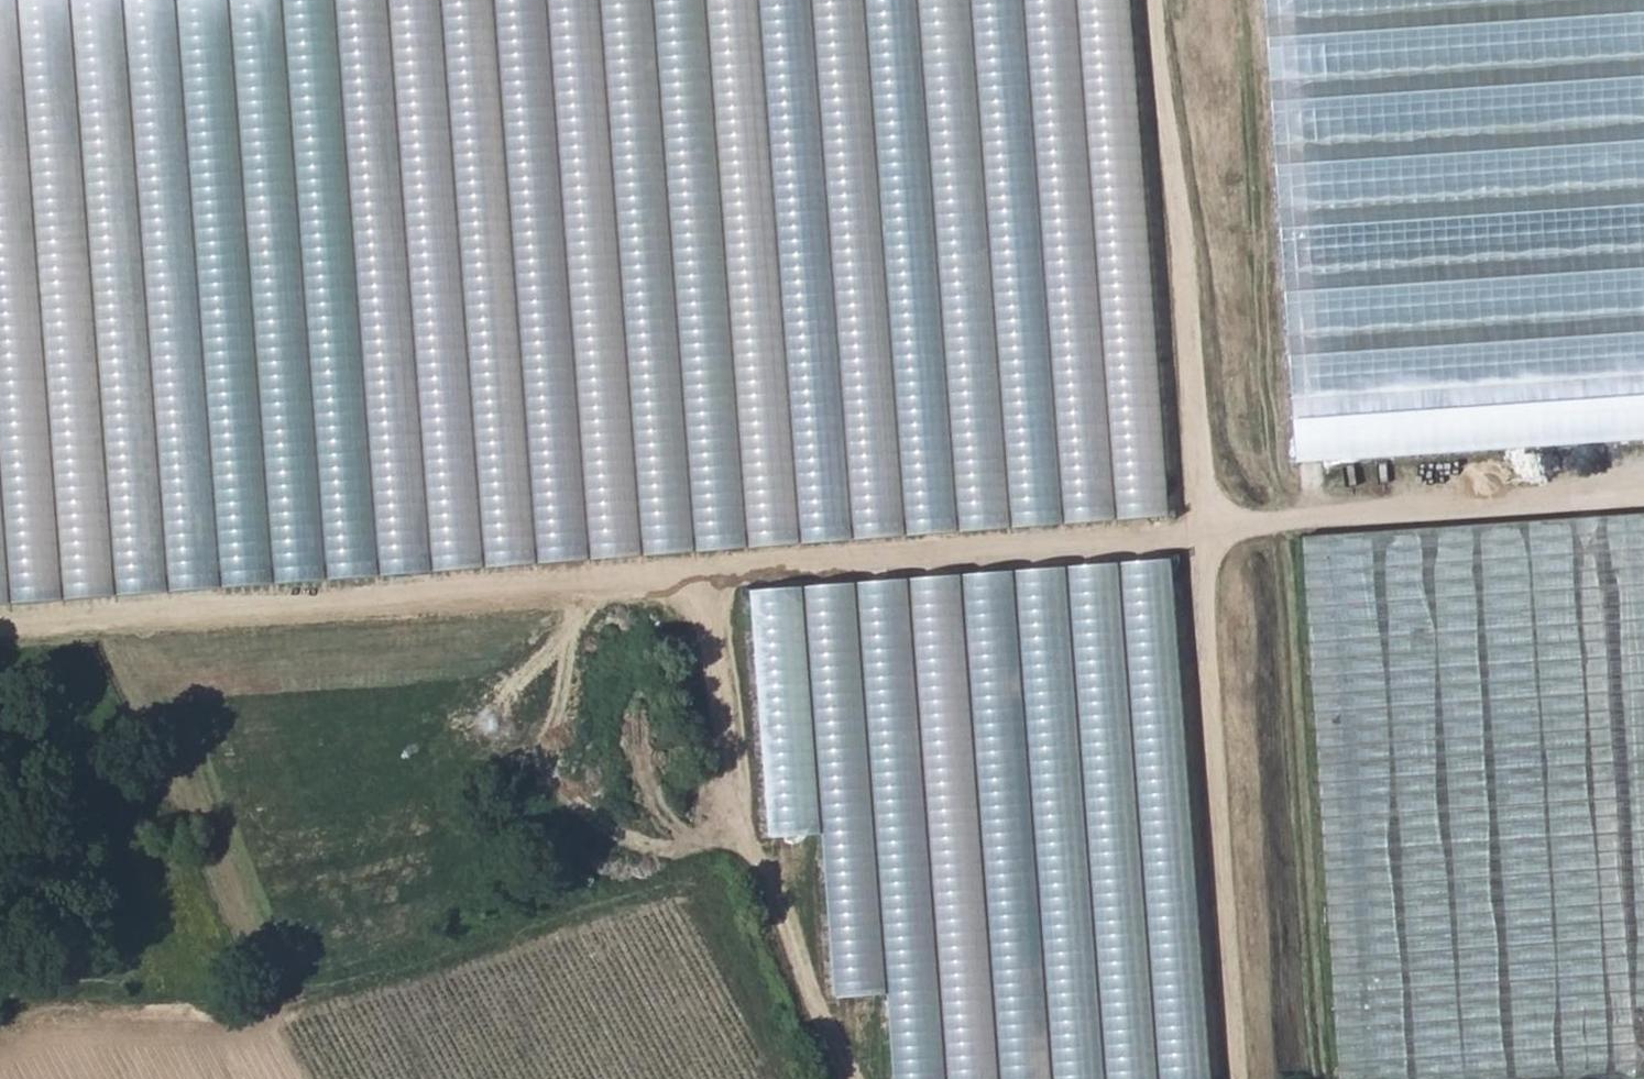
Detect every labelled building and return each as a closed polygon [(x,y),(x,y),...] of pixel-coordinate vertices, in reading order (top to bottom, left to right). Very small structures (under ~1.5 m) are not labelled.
[(1169,530),(1139,0),(0,0),(0,595),(1169,530)] [(1299,460),(1643,442),(1643,0),(1275,0),(1299,460)] [(1311,531),(1324,758),(1404,594),(1418,601),(1420,625),(1607,558),(1643,556),(1643,513),(1311,531)] [(759,585),(772,839),(830,836),(839,998),(894,995),(899,1078),(1212,1078),(1184,563),(759,585)] [(1345,1078),(1522,1078),(1517,1066),(1517,1060),(1509,1042),(1508,1032),(1495,1033),(1492,984),(1488,985),(1476,956),(1476,962),(1456,963),(1455,952),(1446,932),(1429,939),(1431,984),(1411,935),(1410,924),(1369,927),(1367,900),(1351,901),(1346,889),(1335,893),(1345,1078)]
